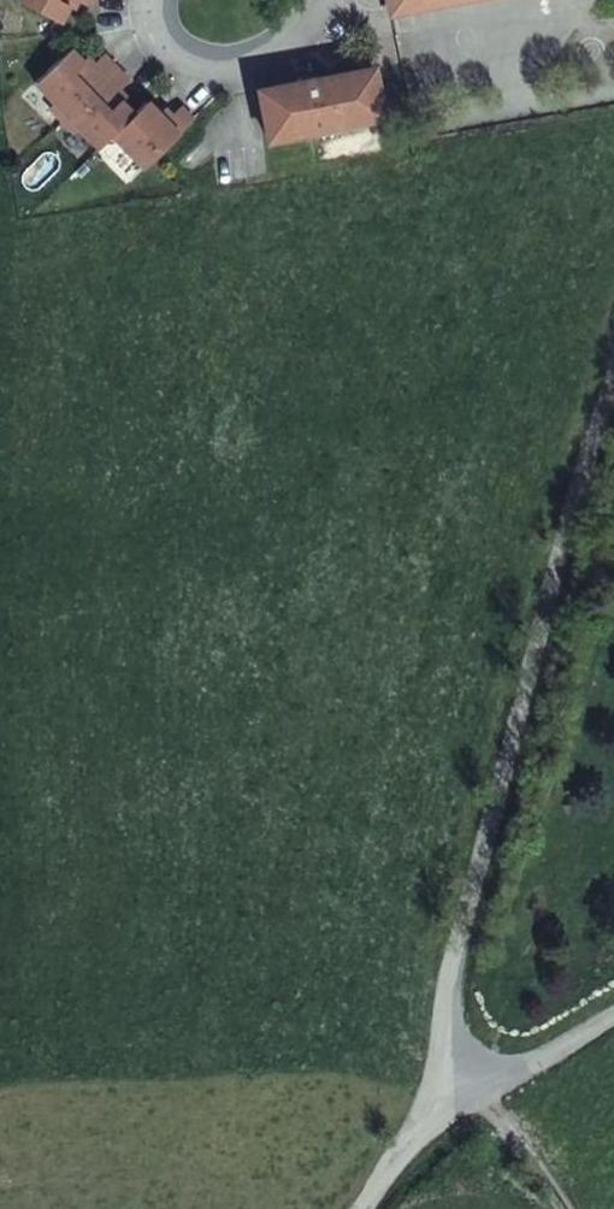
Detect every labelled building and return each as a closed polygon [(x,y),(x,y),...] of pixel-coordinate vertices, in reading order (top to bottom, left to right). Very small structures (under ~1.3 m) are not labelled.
[(53,22),(65,0),(13,0),(53,22)] [(388,13),(457,0),(386,0),(388,13)] [(69,51),(35,85),(67,117),(116,70),(103,57),(88,71),(69,51)] [(116,70),(67,117),(99,150),(112,137),(133,117),(113,97),(128,83),(116,70)] [(381,120),(371,72),(257,95),(267,143),(381,120)] [(133,117),(112,137),(144,170),(157,157),(192,123),(180,109),(165,124),(146,104),(133,117)]
